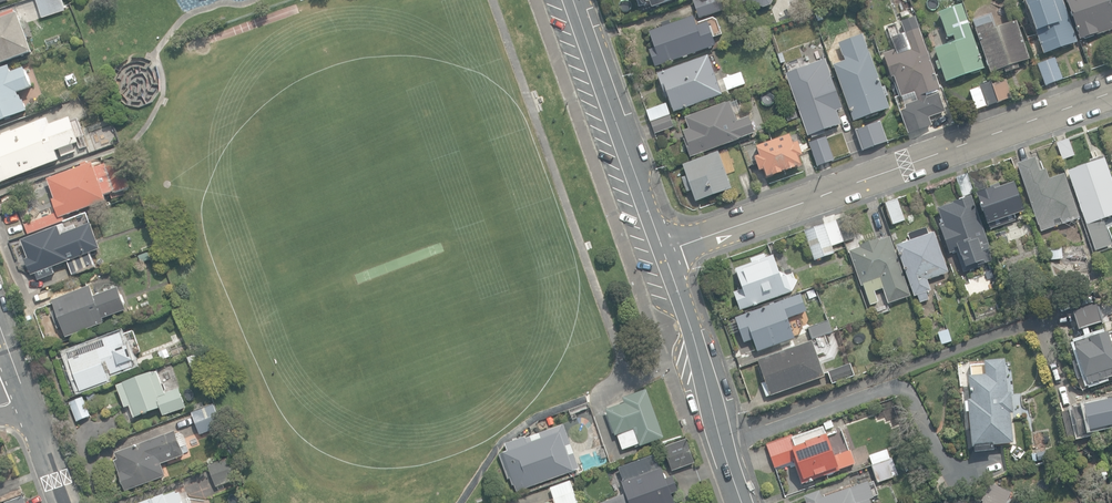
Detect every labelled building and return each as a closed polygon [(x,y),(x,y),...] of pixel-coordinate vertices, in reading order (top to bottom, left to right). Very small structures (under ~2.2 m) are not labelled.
[(43,16),(67,8),(64,0),(38,0),(43,16)] [(653,8),(676,0),(635,0),(636,2),(637,2),(639,7),(651,3),(653,8)] [(699,19),(723,10),(720,0),(695,0),(693,1),(699,19)] [(763,8),(770,6),(774,0),(739,0),(740,4),(750,1),(763,8)] [(1043,54),(1077,43),(1063,0),(1025,0),(1043,54)] [(1080,40),(1111,30),(1111,11),(1108,0),(1066,0),(1080,40)] [(941,70),(946,83),(985,69),(961,5),(938,14),(947,39),(953,37),(955,42),(934,50),(938,62),(935,63),(938,70),(941,70)] [(33,53),(20,14),(17,15),(15,11),(0,16),(0,65),(33,53)] [(649,50),(655,67),(716,46),(707,23),(696,27),(693,17),(671,25),(669,21),(661,23),(663,28),(649,33),(655,48),(649,50)] [(994,30),(989,17),(974,23),(976,29),(975,30),(990,74),(1004,69),(1005,73),(1019,68),(1017,64),(1030,59),(1017,22),(994,30)] [(799,30),(802,39),(815,35),(812,26),(799,30)] [(940,89),(919,29),(905,34),(911,51),(898,55),(896,49),(883,54),(891,78),(894,77),(901,97),(914,93),(917,101),(904,106),(905,110),(900,112),(908,135),(932,126),(929,118),(945,112),(937,90),(940,89)] [(881,87),(863,34),(838,43),(845,61),(833,66),(853,122),(890,109),(885,97),(888,96),(885,86),(881,87)] [(44,40),(48,47),(61,43),(58,36),(44,40)] [(673,108),(674,112),(720,97),(721,98),(729,95),(728,91),(746,85),(742,73),(717,81),(709,56),(657,74),(666,98),(667,98),(671,108),(673,108)] [(782,60),(787,73),(796,70),(791,57),(782,60)] [(1062,80),(1054,58),(1037,65),(1045,86),(1062,80)] [(812,135),(813,138),(825,134),(824,131),(841,125),(836,111),(841,109),(827,68),(825,68),(823,61),(812,65),(814,72),(788,81),(808,136),(812,135)] [(28,111),(24,101),(22,96),(20,97),(19,93),(33,88),(25,68),(13,73),(10,66),(0,69),(0,122),(28,111)] [(85,79),(87,86),(96,82),(94,76),(85,79)] [(975,110),(1012,97),(1005,78),(968,91),(975,110)] [(683,140),(690,158),(743,139),(742,137),(754,133),(749,116),(737,121),(730,102),(684,118),(689,129),(683,131),(686,139),(683,140)] [(647,111),(655,136),(674,129),(666,105),(647,111)] [(0,182),(60,161),(56,150),(77,141),(69,121),(52,127),(48,118),(0,136),(0,181),(0,182)] [(855,131),(862,151),(886,142),(879,122),(855,131)] [(765,170),(768,177),(773,175),(773,177),(784,173),(783,172),(786,171),(787,172),(796,169),(796,167),(801,165),(799,158),(803,156),(798,142),(793,144),(790,135),(757,147),(760,156),(754,158),(760,172),(765,170)] [(1056,142),(1063,159),(1074,155),(1067,138),(1056,142)] [(810,146),(817,167),(828,163),(821,142),(810,146)] [(692,190),(696,202),(732,189),(719,152),(683,165),(687,176),(681,178),(686,193),(692,190)] [(1095,250),(1111,245),(1103,220),(1111,216),(1111,183),(1104,159),(1103,159),(1102,156),(1089,161),(1090,164),(1067,172),(1095,250)] [(1016,165),(1041,232),(1079,218),(1063,174),(1049,179),(1045,169),(1040,171),(1035,158),(1016,165)] [(23,225),(27,234),(63,221),(62,218),(107,201),(105,196),(113,193),(114,195),(131,188),(122,165),(109,170),(107,165),(97,169),(95,164),(90,166),(88,162),(80,165),(81,168),(48,180),(55,199),(52,200),(57,213),(23,225)] [(967,173),(974,193),(987,188),(980,169),(967,173)] [(963,197),(974,193),(967,173),(956,178),(963,197)] [(976,194),(987,224),(1024,211),(1014,183),(1001,188),(1000,187),(999,183),(989,187),(990,189),(976,194)] [(956,251),(963,272),(976,268),(976,266),(992,261),(989,255),(992,254),(987,242),(970,196),(951,203),(937,208),(942,222),(939,223),(949,253),(956,251)] [(885,203),(893,225),(905,221),(898,199),(885,203)] [(804,231),(813,261),(834,254),(831,244),(852,238),(846,217),(804,231)] [(1019,220),(1024,234),(1034,231),(1029,217),(1019,220)] [(36,273),(39,280),(55,274),(52,267),(67,262),(73,275),(95,267),(90,253),(101,249),(92,224),(77,229),(76,227),(75,227),(72,219),(62,222),(64,226),(58,228),(58,226),(22,240),(29,258),(26,259),(32,275),(36,273)] [(917,295),(920,303),(928,300),(926,293),(931,291),(927,280),(948,272),(934,233),(928,234),(926,227),(907,234),(909,241),(896,246),(914,297),(917,295)] [(863,286),(870,305),(878,303),(874,291),(882,288),(888,303),(910,296),(889,237),(879,241),(879,239),(859,246),(860,247),(849,251),(861,286),(863,286)] [(1048,249),(1049,260),(1061,259),(1061,248),(1048,249)] [(139,256),(141,263),(150,259),(148,252),(139,256)] [(734,292),(740,311),(792,292),(798,280),(781,273),(774,255),(766,258),(765,254),(750,260),(751,263),(735,269),(742,289),(734,292)] [(993,275),(996,281),(1003,278),(1000,272),(993,275)] [(62,327),(66,337),(104,323),(103,319),(127,310),(118,287),(95,296),(92,286),(52,300),(56,310),(52,312),(58,329),(62,327)] [(754,339),(758,352),(795,339),(789,321),(795,319),(794,317),(807,312),(800,294),(735,317),(744,343),(754,339)] [(808,328),(812,340),(832,332),(831,328),(838,326),(835,319),(829,322),(828,320),(808,328)] [(937,332),(942,345),(951,342),(947,329),(937,332)] [(1111,376),(1111,350),(1106,331),(1088,337),(1088,339),(1076,344),(1077,347),(1074,348),(1084,378),(1086,378),(1088,384),(1111,376)] [(68,353),(81,391),(111,381),(107,371),(110,370),(112,375),(133,367),(132,362),(134,361),(129,345),(126,346),(121,332),(103,339),(104,341),(68,353)] [(762,383),(766,397),(825,377),(818,356),(821,355),(819,347),(815,348),(812,341),(758,359),(760,367),(759,367),(763,380),(765,379),(766,382),(762,383)] [(158,352),(161,360),(170,356),(167,349),(158,352)] [(969,412),(972,447),(1013,443),(1010,413),(1013,413),(1011,392),(1008,392),(1004,359),(984,361),(985,374),(968,376),(970,399),(967,399),(967,402),(965,402),(966,412),(969,412)] [(827,372),(832,385),(854,376),(850,364),(827,372)] [(129,406),(134,418),(161,408),(163,416),(187,408),(180,389),(166,394),(158,372),(152,374),(152,373),(123,383),(124,383),(117,386),(125,407),(129,406)] [(634,429),(640,446),(664,438),(647,389),(623,398),(624,403),(606,410),(615,436),(634,429)] [(70,401),(78,421),(90,416),(82,397),(70,401)] [(1068,438),(1078,436),(1091,433),(1090,431),(1111,426),(1111,398),(1084,405),(1071,408),(1072,410),(1061,412),(1068,438)] [(191,412),(199,435),(222,426),(214,404),(191,412)] [(828,420),(831,430),(846,425),(843,416),(828,420)] [(580,469),(563,425),(524,439),(524,437),(505,444),(507,451),(498,454),(507,478),(509,478),(512,486),(514,485),(516,492),(580,469)] [(801,480),(802,483),(839,470),(838,467),(840,466),(836,456),(834,456),(823,427),(792,438),(792,435),(766,445),(775,468),(797,460),(803,479),(801,480)] [(125,491),(166,476),(160,460),(173,455),(172,454),(182,450),(175,431),(115,453),(118,460),(114,462),(125,491)] [(672,470),(694,462),(685,438),(663,446),(672,470)] [(871,465),(878,484),(899,475),(892,458),(890,459),(887,449),(869,456),(872,464),(871,465)] [(671,494),(678,491),(672,476),(665,479),(661,468),(660,468),(655,454),(619,468),(623,481),(621,481),(628,498),(623,500),(622,499),(619,497),(609,501),(608,502),(674,502),(671,494)] [(899,459),(906,476),(914,473),(907,456),(899,459)] [(209,465),(217,487),(238,479),(231,458),(209,465)] [(556,502),(577,502),(569,481),(550,487),(556,502)] [(1010,495),(993,486),(985,502),(1006,502),(1010,495)] [(866,496),(855,500),(851,487),(822,498),(819,490),(804,496),(806,502),(869,502),(866,496)] [(176,492),(172,493),(171,492),(143,502),(180,502),(176,492)]
